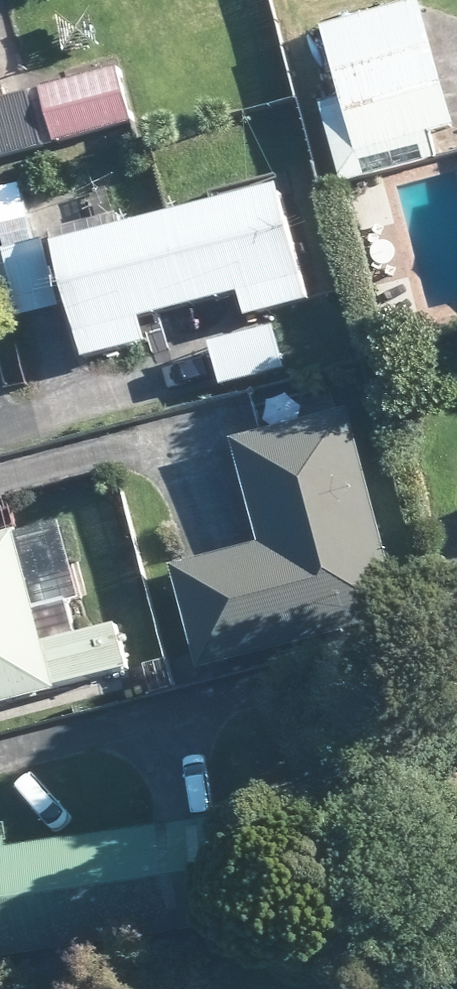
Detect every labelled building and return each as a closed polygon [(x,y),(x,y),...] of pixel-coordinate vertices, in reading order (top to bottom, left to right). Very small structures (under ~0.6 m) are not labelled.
[(430,2),(419,5),(418,0),(391,0),(394,12),(333,28),(367,156),(386,150),(412,144),(456,132),(456,102),(430,2)] [(128,70),(52,91),(68,146),(144,124),(128,70)] [(63,146),(49,91),(0,104),(0,163),(63,146)] [(364,320),(389,313),(348,160),(323,167),(364,320)] [(176,219),(198,308),(256,295),(262,318),(272,316),(323,302),(294,189),(288,190),(220,208),(176,219)] [(70,309),(52,241),(41,243),(34,218),(7,225),(31,319),(70,309)] [(156,319),(198,308),(176,219),(131,230),(71,247),(99,360),(161,343),(156,319)] [(221,346),(230,381),(231,386),(297,369),(287,329),(276,332),(221,346)] [(376,628),(415,619),(363,411),(338,417),(245,441),(271,545),(183,567),(210,671),(376,628)] [(90,636),(60,645),(32,536),(0,544),(0,713),(74,694),(73,688),(120,677),(142,671),(131,627),(90,636)] [(256,924),(241,818),(156,830),(18,851),(17,841),(0,843),(0,961),(199,931),(256,924)]
